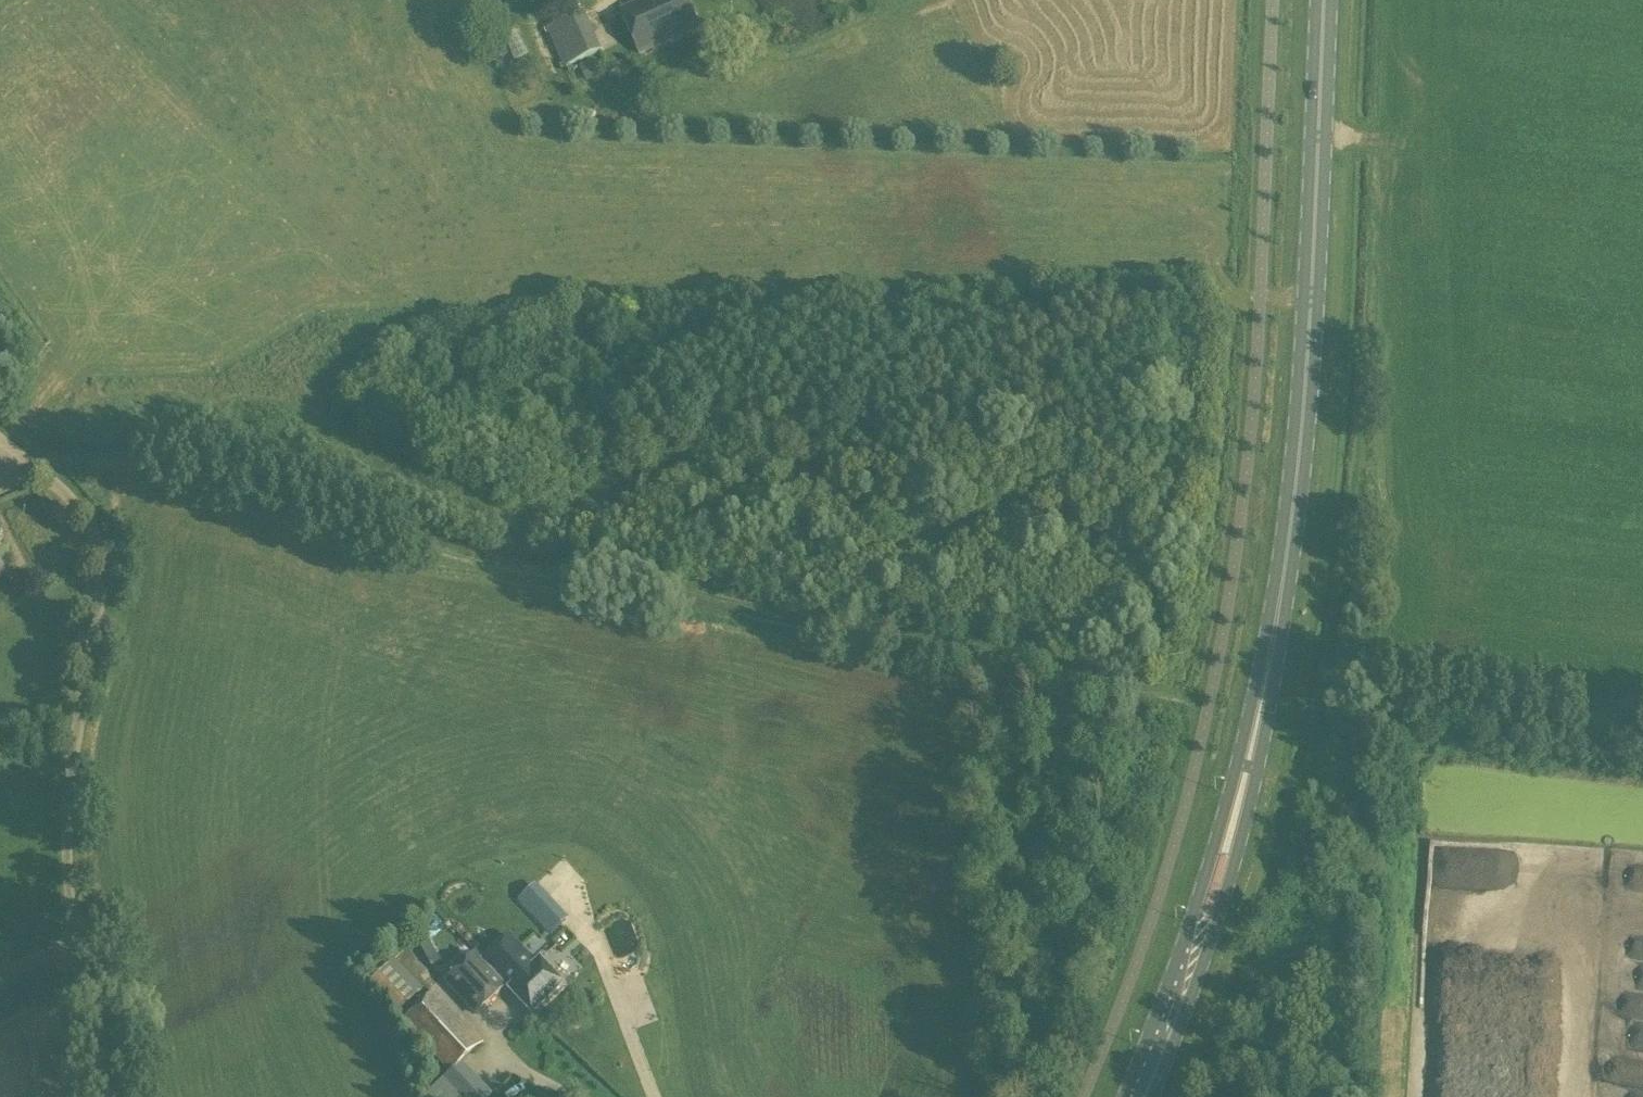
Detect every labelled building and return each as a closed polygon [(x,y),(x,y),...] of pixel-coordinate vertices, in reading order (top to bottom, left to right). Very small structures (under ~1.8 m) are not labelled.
[(701,28),(688,0),(649,0),(623,12),(642,55),(701,28)] [(565,67),(603,51),(585,11),(547,28),(565,67)] [(554,903),(536,920),(550,935),(568,918),(554,903)] [(511,935),(484,960),(508,985),(505,987),(534,1018),(568,986),(543,960),(539,964),(511,935)] [(478,1013),(506,986),(508,985),(484,960),(477,952),(447,980),(478,1013)] [(399,1016),(424,991),(394,961),(369,985),(399,1016)] [(451,1072),(483,1043),(435,992),(404,1021),(451,1072)]
